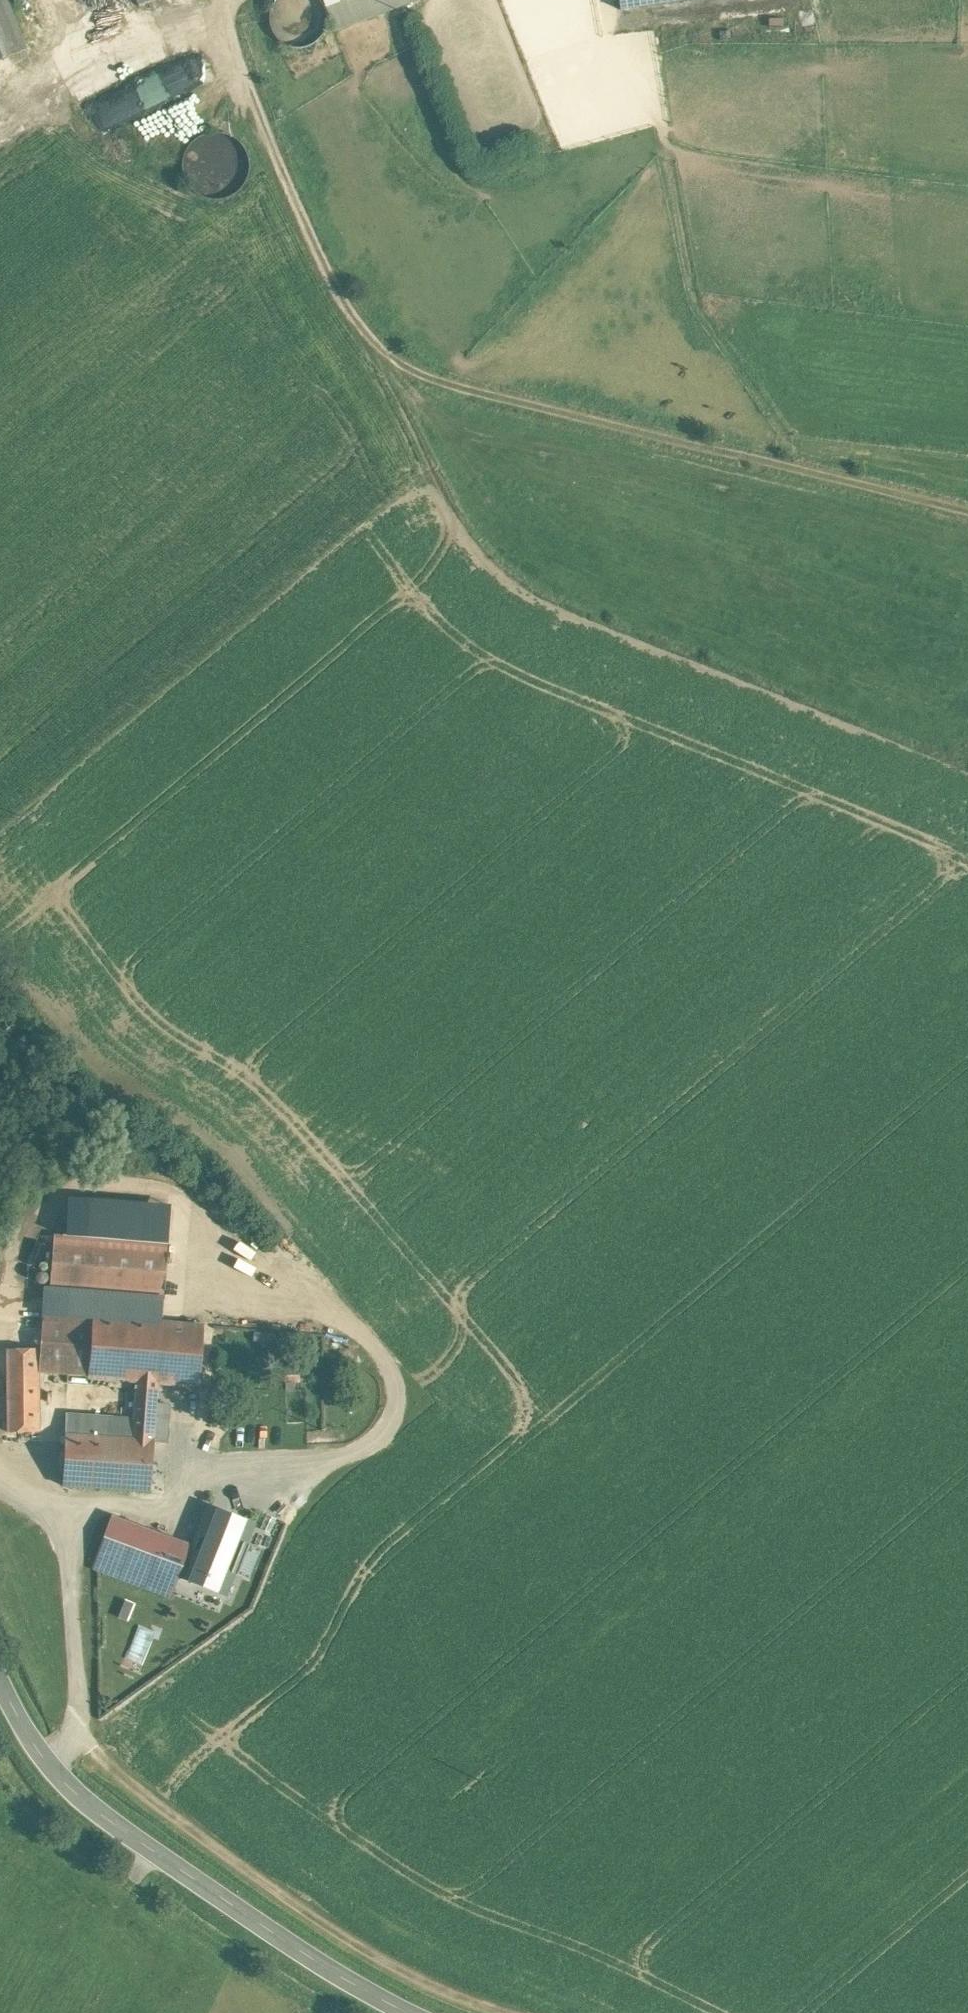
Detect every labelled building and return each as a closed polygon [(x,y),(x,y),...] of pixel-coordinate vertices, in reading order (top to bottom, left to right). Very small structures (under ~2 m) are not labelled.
[(26,49),(6,0),(0,0),(0,59),(26,49)] [(327,18),(325,7),(320,0),(276,0),(271,8),(269,19),(271,30),(278,39),(287,45),(298,47),(309,45),(319,39),(325,29),(327,18)] [(621,9),(682,0),(619,0),(621,9)] [(247,178),(249,165),(247,153),(239,142),(228,135),(215,132),(203,135),(192,142),(185,153),(182,166),(185,179),(192,190),(203,197),(216,199),(229,197),(240,189),(247,178)] [(262,1228),(223,1230),(224,1246),(264,1244),(262,1228)] [(167,1244),(55,1235),(50,1289),(162,1298),(167,1244)] [(51,1250),(38,1249),(36,1273),(49,1274),(51,1250)] [(156,1323),(94,1317),(94,1316),(48,1312),(44,1372),(67,1374),(67,1382),(132,1388),(132,1380),(136,1380),(136,1385),(134,1385),(134,1388),(136,1388),(133,1419),(67,1415),(67,1417),(66,1417),(66,1434),(153,1438),(155,1403),(156,1403),(157,1382),(161,1322),(156,1322),(156,1323)] [(203,1326),(161,1322),(157,1382),(199,1385),(203,1326)] [(37,1348),(37,1335),(7,1335),(7,1349),(37,1348)] [(37,1348),(7,1349),(8,1432),(18,1432),(20,1431),(29,1431),(38,1431),(37,1348)] [(156,1403),(155,1403),(153,1438),(153,1441),(165,1442),(168,1404),(156,1403)] [(30,1441),(29,1431),(20,1431),(18,1432),(18,1442),(30,1441)] [(153,1438),(66,1434),(63,1485),(150,1491),(150,1484),(151,1468),(153,1441),(153,1438)] [(160,1468),(151,1468),(150,1484),(159,1485),(160,1468)] [(208,1505),(198,1501),(192,1515),(202,1520),(208,1505)] [(253,1524),(208,1505),(202,1520),(180,1576),(226,1594),(253,1524)] [(175,1567),(107,1541),(98,1565),(167,1592),(175,1567)]
